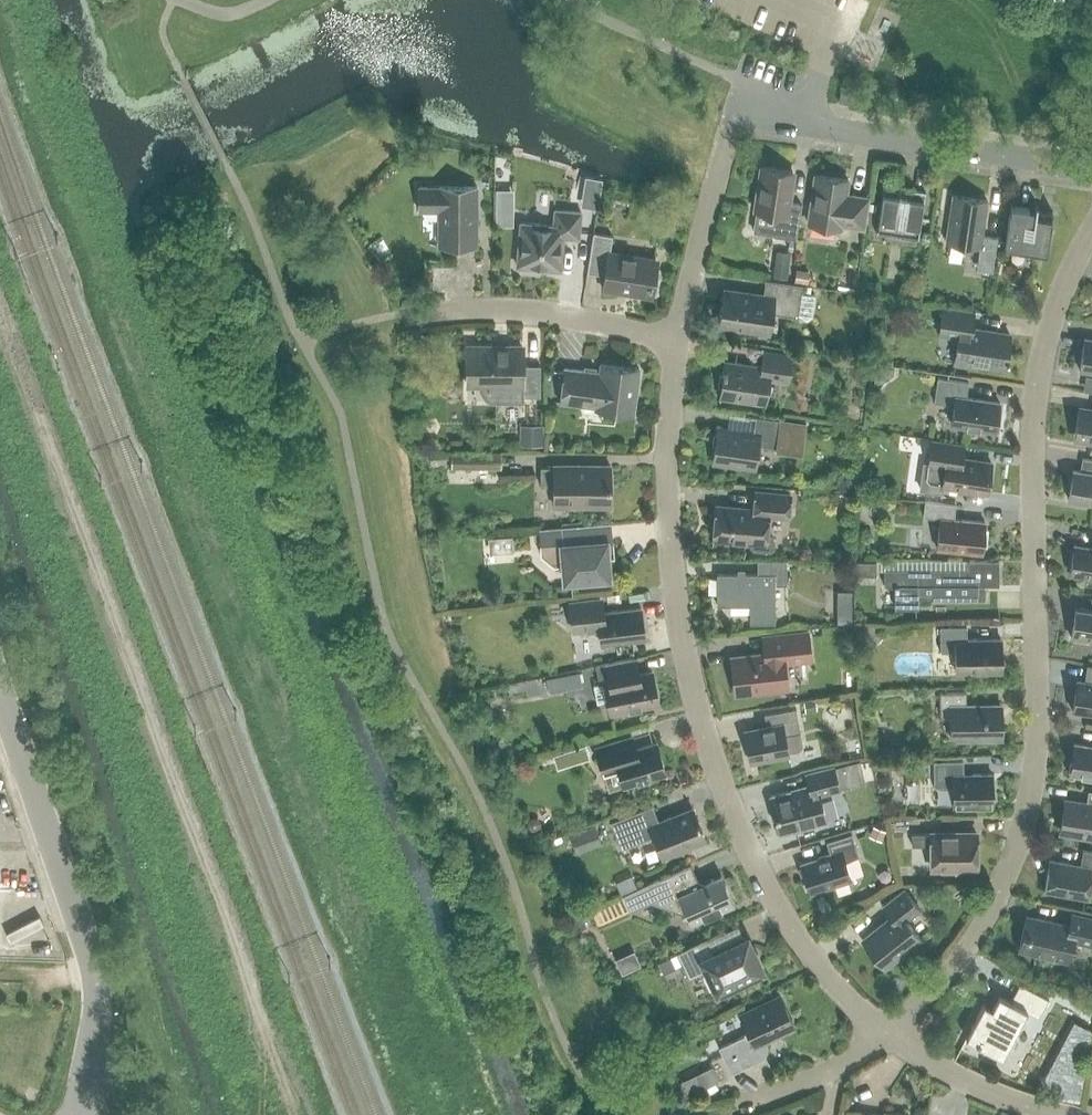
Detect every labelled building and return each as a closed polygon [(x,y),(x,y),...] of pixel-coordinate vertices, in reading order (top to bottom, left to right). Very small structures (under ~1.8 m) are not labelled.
[(839,102),(850,104),(853,93),(841,91),(839,102)] [(796,239),(802,204),(788,202),(793,171),(762,167),(756,211),(753,232),(774,236),(796,239)] [(864,228),(868,197),(846,194),(849,180),(815,175),(808,223),(841,228),(842,225),(864,228)] [(477,245),(477,187),(420,187),(420,210),(439,210),(439,245),(477,245)] [(883,194),(877,232),(918,238),(926,191),(910,189),(908,198),(883,194)] [(993,272),(998,237),(982,234),(988,200),(953,195),(946,241),(980,246),(977,269),(993,272)] [(496,225),(510,225),(510,197),(496,197),(496,225)] [(1047,253),(1053,212),(1011,206),(1005,247),(1047,253)] [(579,238),(581,212),(555,209),(554,225),(521,222),(517,266),(561,270),(564,237),(579,238)] [(650,294),(655,259),(610,252),(613,236),(594,233),(588,272),(605,275),(603,289),(623,292),(623,290),(650,294)] [(775,264),(773,277),(787,279),(789,266),(775,264)] [(809,275),(795,273),(794,282),(807,284),(809,275)] [(801,293),(803,285),(765,280),(765,281),(766,281),(764,295),(725,289),(720,325),(769,333),(772,313),(797,316),(796,318),(798,319),(807,320),(812,316),(815,295),(801,293)] [(977,363),(1005,367),(1010,334),(971,328),(974,312),(943,308),(939,334),(959,337),(955,364),(977,367),(977,363)] [(1085,338),(1079,370),(1091,372),(1091,339),(1085,338)] [(524,403),(524,396),(541,397),(541,365),(523,365),(523,347),(468,347),(468,384),(478,384),(478,390),(484,400),(491,403),(524,403)] [(788,381),(792,355),(764,351),(761,366),(726,361),(720,397),(765,403),(769,378),(788,381)] [(565,368),(561,402),(581,404),(596,406),(595,409),(634,414),(639,369),(601,364),(600,373),(565,368)] [(996,431),(1000,402),(967,397),(969,382),(938,378),(935,402),(955,405),(952,425),(996,431)] [(1083,408),(1078,439),(1091,442),(1091,410),(1083,408)] [(713,461),(755,467),(758,445),(804,452),(808,424),(756,417),(754,434),(718,429),(713,461)] [(543,425),(520,425),(520,447),(544,446),(543,425)] [(932,439),(929,463),(923,462),(919,490),(942,493),(943,485),(988,492),(992,464),(992,463),(962,458),(964,444),(932,439)] [(501,467),(501,453),(452,453),(452,467),(501,467)] [(1082,458),(1080,471),(1073,470),(1068,499),(1091,503),(1091,459),(1082,458)] [(611,506),(611,466),(554,465),(554,466),(541,466),(541,485),(554,485),(554,506),(611,506)] [(852,479),(839,478),(838,490),(852,490),(852,479)] [(884,485),(874,485),(874,496),(885,496),(884,485)] [(753,549),(770,551),(774,548),(774,540),(772,536),(767,535),(769,514),(789,516),(791,494),(756,491),(754,509),(716,505),(713,538),(751,542),(750,545),(753,549)] [(982,553),(985,522),(955,519),(956,504),(925,501),(924,516),(940,518),(937,549),(982,553)] [(611,524),(539,530),(541,554),(553,564),(564,564),(565,580),(609,576),(607,549),(610,544),(609,526),(611,526),(611,524)] [(512,536),(491,537),(492,553),(513,552),(512,536)] [(1074,545),(1070,573),(1091,577),(1091,547),(1074,545)] [(758,573),(717,573),(717,605),(750,605),(750,622),(775,623),(775,585),(787,585),(787,560),(758,560),(758,573)] [(999,585),(999,560),(969,560),(969,569),(885,569),(885,586),(895,586),(895,607),(918,607),(918,599),(933,599),(933,591),(977,592),(977,585),(999,585)] [(856,561),(856,575),(877,575),(877,561),(856,561)] [(600,597),(569,601),(571,618),(573,632),(580,631),(600,629),(601,644),(645,639),(642,608),(602,613),(600,597)] [(1076,607),(1071,637),(1091,640),(1091,609),(1076,607)] [(839,614),(839,623),(852,623),(852,614),(839,614)] [(856,626),(856,637),(871,638),(877,632),(877,627),(856,626)] [(1001,672),(1001,639),(1001,637),(967,638),(967,626),(940,626),(941,652),(957,652),(957,673),(1001,672)] [(808,632),(764,636),(766,654),(736,657),(739,692),(788,687),(785,662),(811,659),(808,632)] [(596,666),(600,683),(593,685),(597,704),(608,702),(611,713),(655,704),(649,673),(640,675),(636,658),(596,666)] [(1073,711),(1091,714),(1091,665),(1087,664),(1084,681),(1077,680),(1073,711)] [(583,669),(553,672),(554,682),(584,679),(583,669)] [(955,739),(998,738),(998,705),(966,705),(966,692),(940,692),(940,716),(955,715),(955,739)] [(815,699),(805,700),(807,711),(817,709),(815,699)] [(800,733),(801,733),(796,708),(765,714),(767,728),(745,732),(751,760),(789,753),(788,751),(803,748),(800,733)] [(624,786),(666,773),(657,742),(625,752),(621,740),(596,747),(602,769),(617,764),(624,786)] [(1074,743),(1070,775),(1091,778),(1091,746),(1074,743)] [(590,758),(586,744),(572,749),(576,762),(590,758)] [(954,805),(993,805),(992,774),(963,774),(963,761),(934,761),(934,786),(953,786),(954,805)] [(820,794),(840,789),(834,766),(806,773),(809,786),(771,796),(780,833),(827,822),(820,794)] [(1065,801),(1060,830),(1091,835),(1091,805),(1065,801)] [(662,856),(706,839),(693,808),(659,822),(652,805),(611,821),(622,848),(654,835),(662,856)] [(592,826),(572,833),(577,847),(597,840),(592,826)] [(873,828),(869,837),(880,842),(884,832),(873,828)] [(931,867),(977,867),(977,833),(912,834),(912,845),(931,845),(931,867)] [(801,864),(810,892),(851,879),(845,860),(859,856),(852,834),(827,842),(831,854),(801,864)] [(1083,850),(1081,865),(1050,860),(1044,890),(1088,898),(1091,879),(1091,851),(1083,850)] [(687,866),(658,879),(622,895),(630,911),(651,902),(672,909),(673,909),(687,914),(691,924),(735,904),(722,875),(700,885),(695,883),(687,866)] [(884,967),(921,938),(907,920),(920,910),(904,889),(883,906),(891,917),(862,940),(884,967)] [(1071,912),(1071,913),(1072,914),(1070,925),(1027,915),(1019,949),(1069,961),(1073,940),(1091,944),(1091,917),(1071,912)] [(582,917),(567,923),(572,934),(587,928),(582,917)] [(717,992),(763,970),(747,937),(732,945),(724,929),(676,952),(689,979),(707,970),(717,992)] [(670,958),(658,964),(663,974),(675,968),(670,958)] [(1039,1017),(1049,999),(1020,983),(1011,1001),(999,995),(992,1007),(984,1003),(966,1037),(1003,1057),(1027,1011),(1039,1017)] [(765,1040),(795,1026),(780,996),(741,1015),(749,1033),(719,1047),(732,1073),(764,1057),(768,1047),(765,1040)] [(1075,1018),(1089,1026),(1091,1021),(1091,1010),(1083,1005),(1075,1018)] [(1060,1098),(1079,1102),(1091,1032),(1072,1028),(1060,1098)] [(712,1068),(701,1073),(706,1085),(718,1080),(712,1068)]
